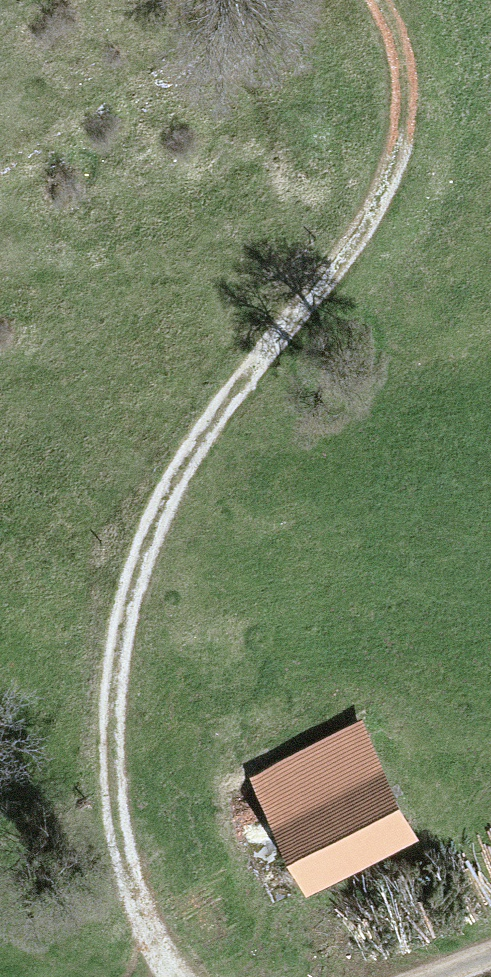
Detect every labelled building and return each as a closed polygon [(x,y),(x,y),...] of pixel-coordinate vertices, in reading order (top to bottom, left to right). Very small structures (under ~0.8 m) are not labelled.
[(362,733),(261,782),(315,894),(416,845),(362,733)]
